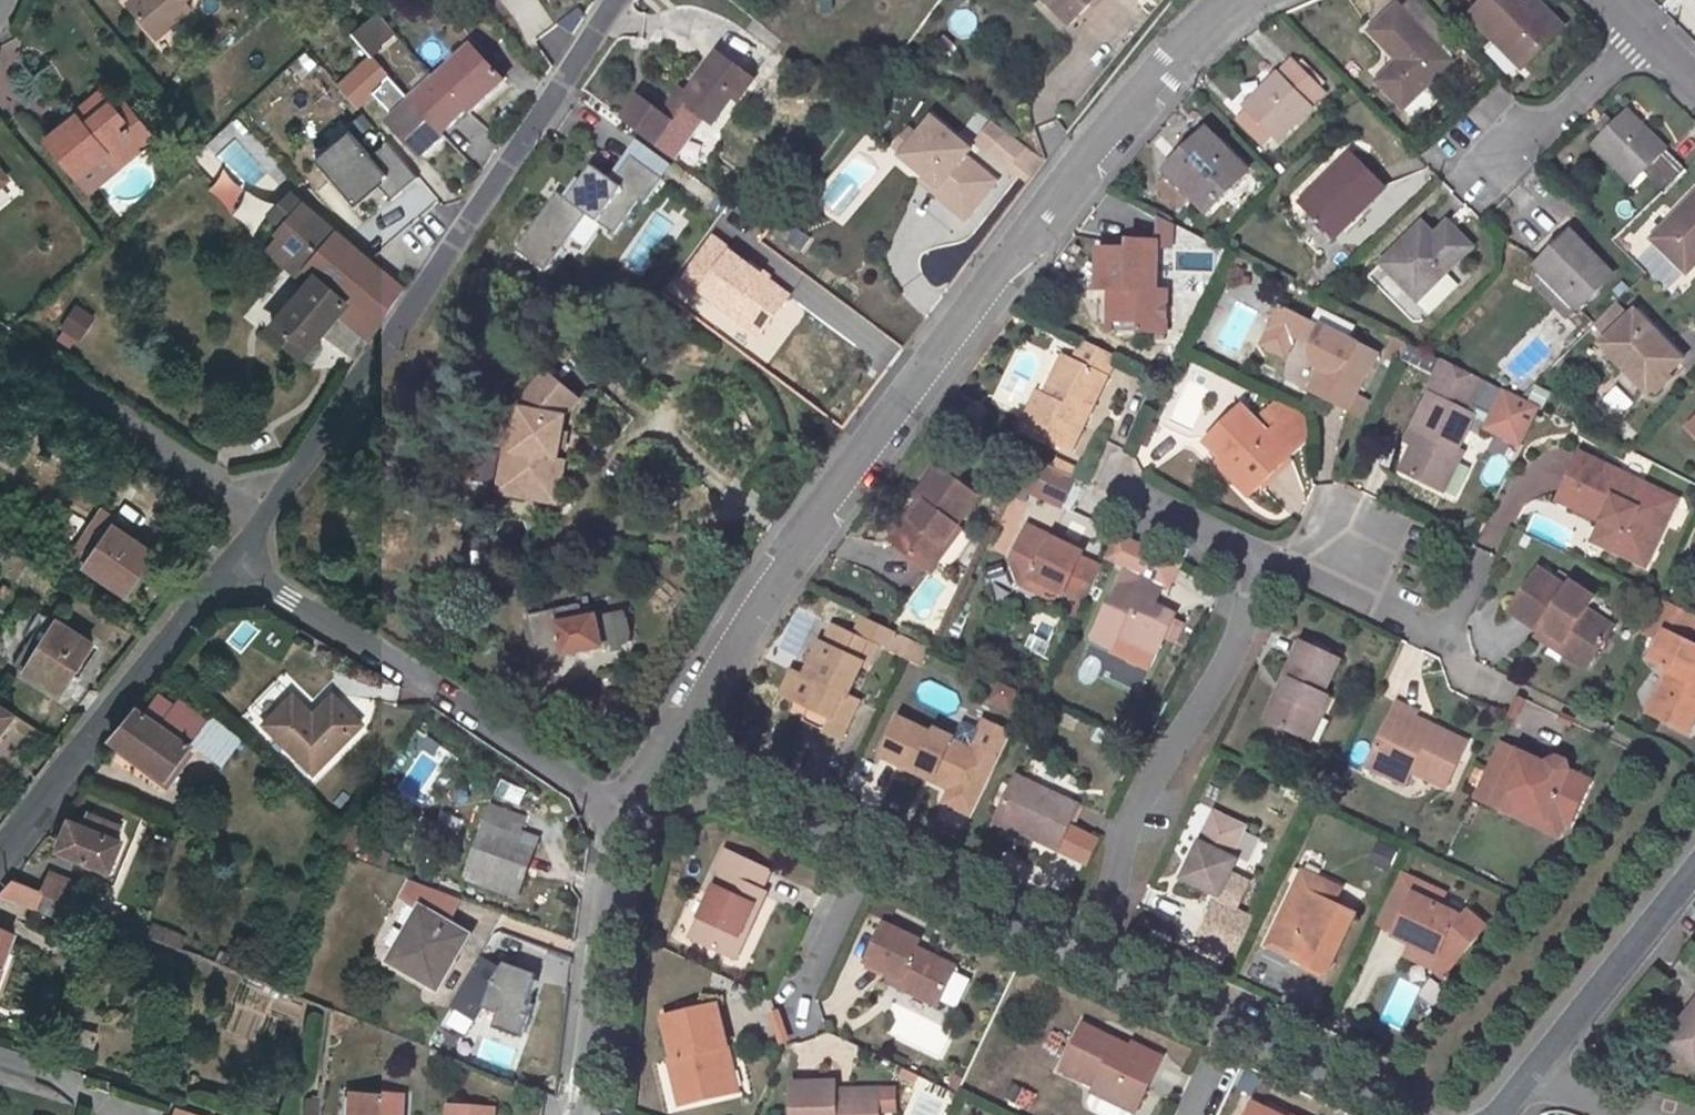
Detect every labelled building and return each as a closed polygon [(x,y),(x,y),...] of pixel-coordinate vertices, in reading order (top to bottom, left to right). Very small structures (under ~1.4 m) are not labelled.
[(123,3),(152,35),(186,6),(181,0),(126,0),(123,3)] [(1071,16),(1088,0),(1055,0),(1071,16)] [(1449,58),(1465,43),(1422,0),(1409,0),(1401,9),(1449,58)] [(1535,0),(1527,8),(1518,0),(1488,0),(1472,15),(1523,66),(1564,27),(1535,0)] [(1451,60),(1449,58),(1401,9),(1396,4),(1371,29),(1398,58),(1376,81),(1403,108),(1451,60)] [(473,43),(413,99),(390,120),(424,155),(445,136),(442,133),(467,110),(469,112),(505,79),(473,43)] [(393,77),(374,54),(339,85),(359,107),(393,77)] [(721,54),(677,118),(694,129),(709,107),(721,116),(736,95),(741,99),(756,79),(721,54)] [(1293,59),(1246,105),(1278,139),(1312,106),(1310,104),(1325,90),(1293,59)] [(628,119),(661,142),(676,119),(677,118),(691,97),(683,90),(667,113),(644,95),(628,119)] [(74,114),(83,125),(89,119),(85,115),(105,99),(100,93),(74,114)] [(131,130),(113,109),(105,99),(85,115),(89,119),(83,125),(74,114),(44,140),(75,175),(104,152),(115,166),(140,146),(128,132),(131,130)] [(140,146),(151,137),(122,101),(113,109),(131,130),(128,132),(140,146)] [(1607,133),(1595,144),(1633,182),(1645,170),(1666,191),(1688,170),(1628,111),(1615,124),(1607,133)] [(973,145),(937,115),(922,134),(908,151),(907,154),(930,172),(941,183),(937,188),(966,212),(996,176),(968,152),(973,145)] [(1607,133),(1615,124),(1606,115),(1597,124),(1607,133)] [(914,127),(900,144),(908,151),(922,134),(914,127)] [(1007,127),(989,149),(1007,162),(1024,141),(1007,127)] [(356,210),(370,199),(395,230),(433,200),(386,140),(367,155),(347,129),(313,155),(356,210)] [(1207,210),(1246,170),(1207,131),(1191,147),(1195,151),(1171,174),(1207,210)] [(609,175),(588,161),(564,197),(553,190),(514,250),(550,273),(564,252),(577,261),(598,228),(616,239),(667,160),(633,138),(609,175)] [(1335,239),(1388,186),(1352,151),(1299,203),(1335,239)] [(207,192),(233,208),(246,186),(220,171),(207,192)] [(930,172),(925,178),(937,188),(941,183),(930,172)] [(231,216),(256,230),(272,203),(247,189),(231,216)] [(1654,239),(1688,272),(1694,265),(1694,196),(1654,239)] [(291,222),(309,204),(305,201),(288,220),(291,222)] [(308,280),(272,323),(305,351),(335,315),(353,329),(341,344),(357,356),(405,286),(309,204),(291,222),(320,247),(307,264),(315,271),(308,280)] [(308,280),(315,271),(307,264),(320,247),(291,222),(286,227),(285,224),(267,244),(308,280)] [(1460,260),(1423,222),(1381,264),(1418,301),(1460,260)] [(793,227),(785,244),(803,251),(810,234),(793,227)] [(1569,232),(1537,264),(1580,308),(1613,275),(1569,232)] [(763,339),(795,292),(710,233),(678,280),(763,339)] [(391,271),(408,258),(394,239),(377,253),(391,271)] [(1663,289),(1680,275),(1653,243),(1636,258),(1663,289)] [(1117,294),(1118,302),(1114,305),(1116,323),(1144,321),(1144,332),(1175,331),(1173,292),(1162,293),(1160,247),(1130,248),(1130,255),(1111,256),(1098,256),(1100,295),(1117,294)] [(59,331),(83,342),(96,314),(73,303),(59,331)] [(1602,344),(1649,392),(1682,359),(1636,311),(1602,344)] [(1327,372),(1333,375),(1324,393),(1360,411),(1367,398),(1378,378),(1380,378),(1388,362),(1367,351),(1366,353),(1292,313),(1280,335),(1304,347),(1308,342),(1322,350),(1320,356),(1320,361),(1322,365),(1327,372)] [(1116,333),(1144,332),(1144,321),(1116,323),(1116,333)] [(1079,355),(1060,391),(1051,387),(1045,384),(1027,418),(1080,445),(1126,352),(1090,334),(1079,355)] [(1421,349),(1409,343),(1397,365),(1410,371),(1421,349)] [(1060,391),(1079,355),(1069,350),(1051,387),(1060,391)] [(1474,452),(1490,419),(1483,415),(1492,394),(1496,386),(1455,366),(1440,395),(1444,397),(1428,428),(1438,434),(1435,440),(1432,438),(1428,445),(1416,467),(1460,489),(1478,453),(1474,452)] [(580,396),(550,369),(525,399),(523,408),(524,408),(515,449),(507,448),(501,479),(549,488),(555,458),(559,459),(561,444),(558,444),(560,432),(564,432),(568,410),(580,396)] [(960,407),(971,392),(962,384),(951,400),(960,407)] [(1615,384),(1603,398),(1620,414),(1633,401),(1615,384)] [(1492,394),(1509,403),(1513,395),(1496,386),(1492,394)] [(1370,417),(1378,403),(1367,398),(1360,411),(1370,417)] [(1233,465),(1262,495),(1305,454),(1322,438),(1319,413),(1292,400),(1271,419),(1256,404),(1219,439),(1239,459),(1233,465)] [(523,408),(516,406),(507,448),(515,449),(524,408),(523,408)] [(1147,455),(1155,412),(1136,409),(1128,451),(1147,455)] [(1501,438),(1529,451),(1538,434),(1510,420),(1501,438)] [(1428,428),(1421,442),(1428,445),(1432,438),(1435,440),(1438,434),(1428,428)] [(564,432),(560,432),(558,444),(561,444),(566,446),(568,433),(564,432)] [(933,494),(920,510),(915,507),(896,532),(938,563),(957,538),(951,534),(964,517),(986,489),(944,457),(923,486),(928,490),(933,494)] [(549,488),(501,479),(499,489),(557,501),(566,460),(559,459),(555,458),(549,488)] [(1034,460),(1022,491),(1061,507),(1073,476),(1034,460)] [(1685,513),(1589,466),(1578,487),(1592,494),(1585,508),(1618,525),(1615,530),(1625,536),(1616,553),(1655,572),(1685,513)] [(1568,508),(1615,530),(1618,525),(1585,508),(1592,494),(1578,487),(1568,508)] [(928,490),(915,507),(920,510),(933,494),(928,490)] [(1007,555),(1026,502),(1010,496),(991,549),(1007,555)] [(957,538),(969,521),(964,517),(951,534),(957,538)] [(1042,571),(1070,585),(1094,597),(1112,560),(1092,551),(1094,547),(1039,520),(1022,555),(1029,577),(1042,571)] [(117,524),(89,565),(128,591),(156,552),(117,524)] [(1127,631),(1168,651),(1187,613),(1165,602),(1174,583),(1180,586),(1191,561),(1128,529),(1116,553),(1135,563),(1101,634),(1121,644),(1127,631)] [(1606,547),(1616,553),(1625,536),(1615,530),(1606,547)] [(1070,585),(1042,571),(1029,577),(1066,596),(1070,585)] [(1553,631),(1601,665),(1625,632),(1599,614),(1607,603),(1583,587),(1579,593),(1552,573),(1523,615),(1551,634),(1553,631)] [(1671,604),(1654,638),(1674,648),(1677,640),(1672,637),(1685,611),(1671,604)] [(1660,720),(1694,739),(1694,616),(1685,611),(1672,637),(1677,640),(1674,648),(1663,668),(1682,678),(1660,720)] [(601,615),(561,624),(567,654),(606,646),(601,615)] [(60,618),(25,668),(60,692),(94,643),(60,618)] [(825,636),(809,669),(803,666),(792,687),(815,699),(834,708),(827,723),(845,732),(862,696),(851,690),(868,658),(873,660),(882,641),(839,619),(830,639),(825,636)] [(906,627),(898,641),(913,649),(920,634),(906,627)] [(813,630),(786,685),(792,687),(803,666),(809,669),(825,636),(813,630)] [(1601,665),(1553,631),(1551,634),(1548,639),(1595,672),(1601,665)] [(913,649),(927,656),(935,642),(920,634),(913,649)] [(1304,683),(1296,698),(1289,694),(1276,720),(1312,739),(1324,714),(1331,718),(1340,700),(1335,697),(1352,663),(1314,645),(1297,679),(1304,683)] [(343,676),(340,690),(392,702),(395,687),(343,676)] [(1297,679),(1289,694),(1296,698),(1304,683),(1297,679)] [(997,680),(988,700),(1010,711),(1020,691),(997,680)] [(221,714),(194,691),(167,727),(139,706),(111,738),(172,781),(221,714)] [(319,772),(368,724),(337,693),(317,712),(298,693),(269,722),(319,772)] [(1516,696),(1507,714),(1545,732),(1553,713),(1516,696)] [(807,713),(827,723),(834,708),(815,699),(807,713)] [(17,714),(0,703),(0,735),(17,714)] [(1380,766),(1417,785),(1421,776),(1456,792),(1477,748),(1441,730),(1436,738),(1421,731),(1425,722),(1428,716),(1409,706),(1380,766)] [(1324,714),(1312,739),(1321,743),(1333,719),(1331,718),(1324,714)] [(924,762),(939,770),(936,777),(957,788),(965,770),(971,773),(980,754),(957,742),(960,736),(942,727),(939,732),(904,715),(886,752),(921,769),(924,762)] [(1421,731),(1436,738),(1441,730),(1425,722),(1421,731)] [(1127,750),(1133,740),(1113,730),(1108,741),(1127,750)] [(957,742),(980,754),(983,748),(960,736),(957,742)] [(1483,803),(1521,823),(1525,814),(1556,830),(1558,825),(1573,832),(1579,835),(1602,790),(1581,780),(1580,772),(1570,768),(1561,770),(1558,773),(1509,750),(1483,803)] [(467,791),(450,786),(455,771),(426,761),(395,848),(442,865),(467,791)] [(924,762),(921,769),(936,777),(939,770),(924,762)] [(1376,773),(1414,792),(1417,785),(1380,766),(1376,773)] [(963,790),(971,773),(965,770),(957,788),(963,790)] [(1002,820),(1061,850),(1084,805),(1025,775),(1002,820)] [(519,828),(524,814),(488,801),(461,878),(516,898),(539,835),(519,828)] [(1521,823),(1566,845),(1573,832),(1558,825),(1556,830),(1525,814),(1521,823)] [(1189,884),(1224,902),(1221,907),(1242,917),(1255,889),(1236,879),(1244,865),(1237,861),(1252,832),(1222,818),(1189,884)] [(92,863),(105,835),(72,823),(60,851),(92,863)] [(111,871),(123,842),(105,835),(92,863),(111,871)] [(1388,869),(1396,851),(1376,842),(1368,860),(1388,869)] [(726,868),(695,933),(733,953),(750,921),(754,923),(771,890),(765,887),(775,867),(731,845),(720,865),(726,868)] [(1310,874),(1302,890),(1319,898),(1326,882),(1310,874)] [(51,875),(42,894),(52,898),(72,906),(81,887),(51,875)] [(14,881),(4,877),(0,881),(0,911),(20,926),(39,902),(45,906),(52,898),(42,894),(14,881)] [(1281,944),(1309,958),(1306,965),(1333,978),(1362,919),(1341,909),(1349,894),(1326,882),(1319,898),(1302,890),(1285,924),(1290,927),(1281,944)] [(1452,898),(1427,887),(1424,892),(1448,904),(1452,898)] [(1419,950),(1447,963),(1458,973),(1493,934),(1474,916),(1467,923),(1445,911),(1448,904),(1424,892),(1400,940),(1419,950)] [(469,930),(421,903),(390,960),(437,986),(469,930)] [(750,921),(733,953),(739,955),(754,923),(750,921)] [(894,974),(904,979),(900,986),(940,1005),(959,968),(919,947),(923,940),(887,922),(869,961),(894,974)] [(1309,958),(1281,944),(1290,927),(1285,924),(1273,948),(1306,965),(1309,958)] [(21,936),(0,928),(0,989),(21,936)] [(1413,962),(1439,974),(1448,983),(1458,973),(1447,963),(1419,950),(1413,962)] [(537,972),(495,962),(467,955),(450,1025),(458,1027),(461,1018),(490,1025),(490,1026),(522,1034),(537,972)] [(890,981),(900,986),(904,979),(894,974),(890,981)] [(1391,996),(1405,1006),(1416,991),(1403,981),(1391,996)] [(701,997),(680,1001),(682,1009),(703,1005),(701,997)] [(681,1053),(692,1095),(734,1085),(723,1041),(729,1040),(720,1000),(703,1005),(682,1009),(666,1014),(675,1054),(681,1053)] [(1690,1014),(1687,1012),(1664,1041),(1694,1065),(1694,1008),(1690,1014)] [(1137,1114),(1165,1060),(1135,1046),(1133,1049),(1128,1059),(1118,1054),(1123,1045),(1087,1027),(1065,1071),(1099,1088),(1095,1095),(1137,1114)] [(723,1041),(734,1085),(740,1083),(729,1040),(723,1041)] [(510,1066),(514,1048),(486,1042),(482,1060),(510,1066)] [(1128,1059),(1133,1049),(1123,1045),(1118,1054),(1128,1059)] [(670,1055),(681,1098),(692,1095),(681,1053),(675,1054),(670,1055)] [(884,1087),(859,1086),(856,1091),(848,1091),(846,1085),(842,1085),(842,1079),(797,1077),(797,1114),(884,1114),(884,1087)] [(963,1086),(955,1082),(951,1091),(958,1095),(963,1086)] [(356,1092),(355,1114),(364,1114),(365,1093),(356,1092)] [(409,1095),(365,1093),(364,1114),(408,1114),(409,1095)]
